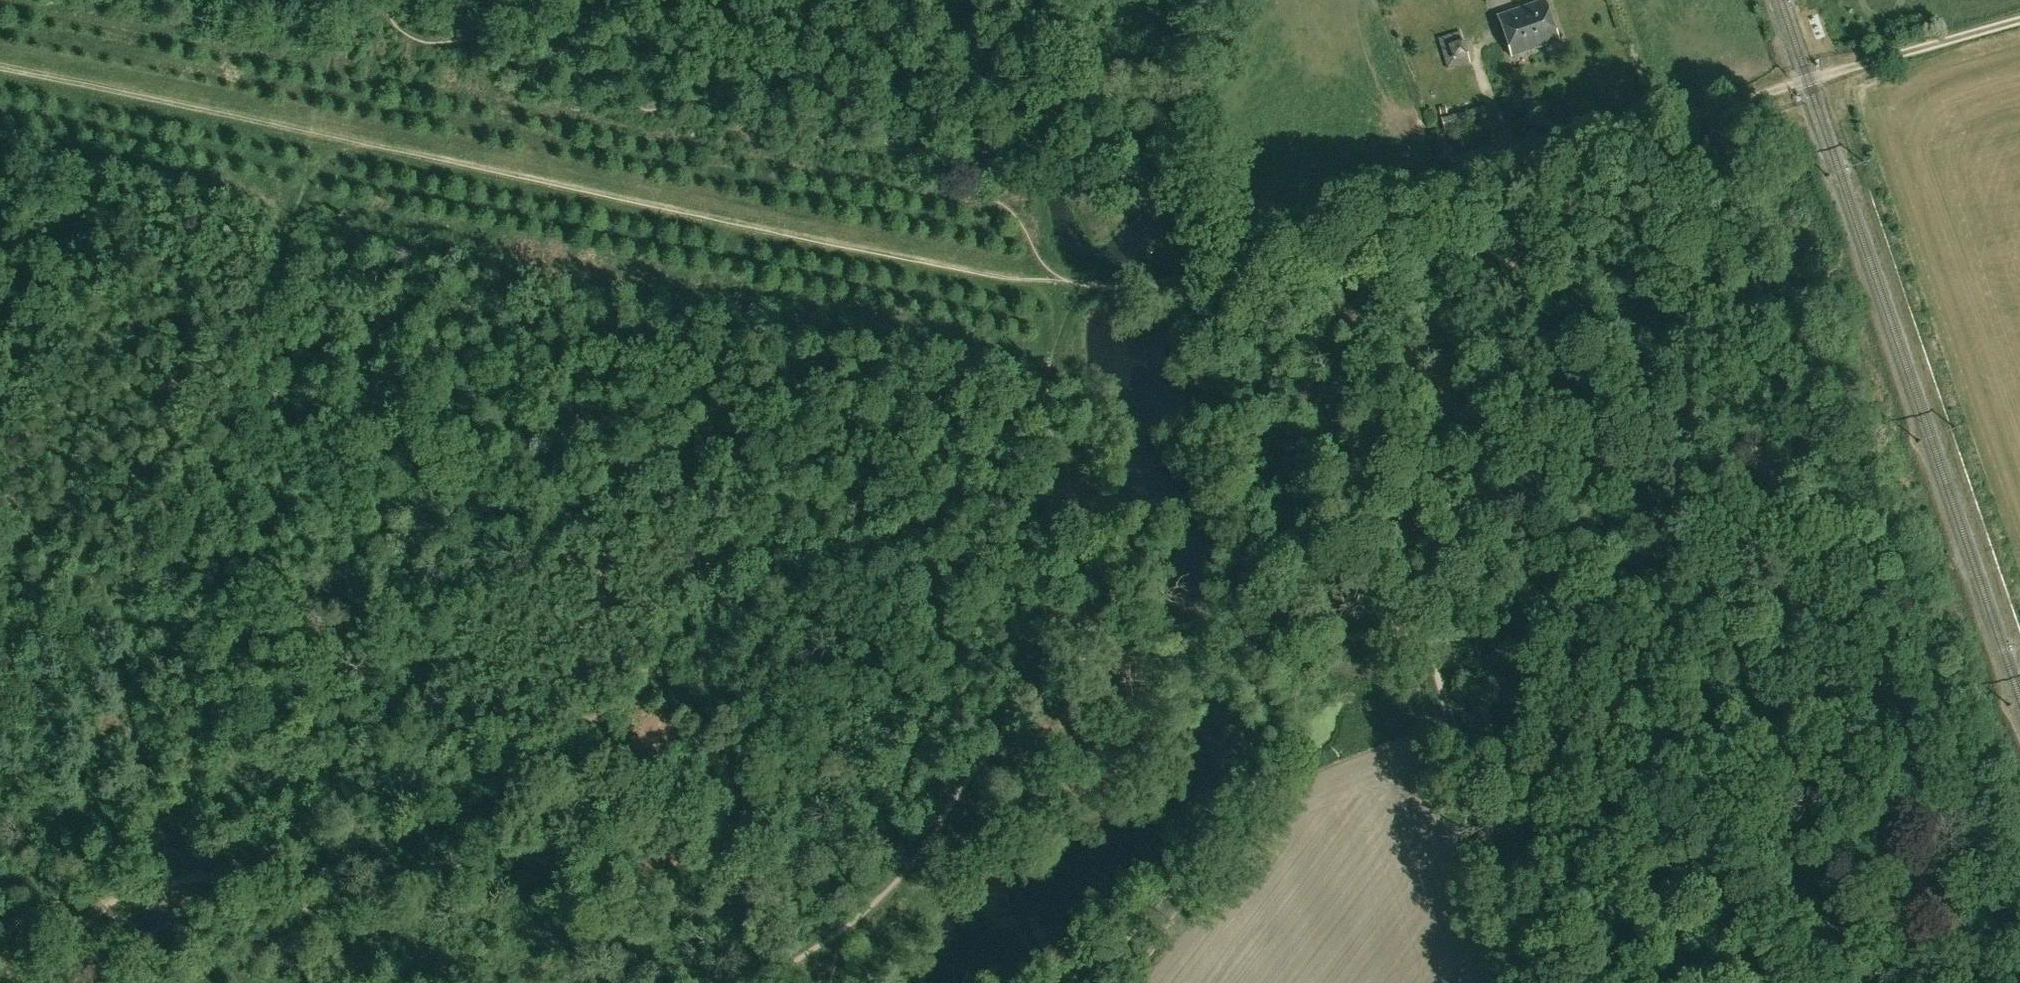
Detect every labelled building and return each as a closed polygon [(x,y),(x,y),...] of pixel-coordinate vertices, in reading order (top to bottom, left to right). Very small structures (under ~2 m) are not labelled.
[(1546,0),(1544,0),(1499,16),(1513,57),(1560,40),(1546,0)] [(1438,106),(1440,114),(1447,112),(1444,105),(1438,106)] [(1541,128),(1550,136),(1559,127),(1550,119),(1541,128)]
